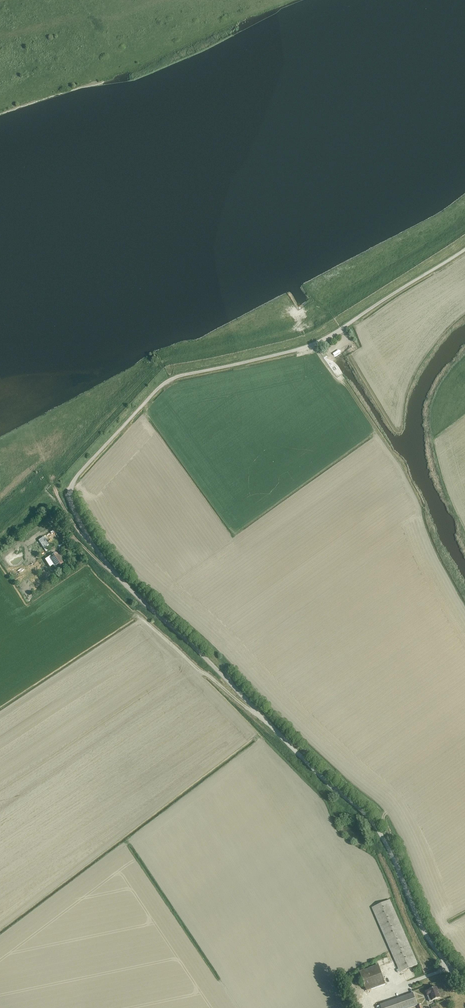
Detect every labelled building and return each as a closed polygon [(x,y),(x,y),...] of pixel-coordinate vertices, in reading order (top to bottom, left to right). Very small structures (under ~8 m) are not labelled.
[(39,538),(42,546),(50,542),(48,535),(39,538)] [(55,564),(57,567),(63,563),(57,554),(51,558),(50,557),(45,560),(50,567),(55,564)] [(372,907),(400,972),(417,965),(389,900),(372,907)] [(360,972),(366,991),(385,984),(378,965),(360,972)] [(426,991),(429,1002),(440,998),(436,987),(426,991)] [(381,1007),(410,1007),(417,1005),(413,993),(380,1005),(381,1007)]
